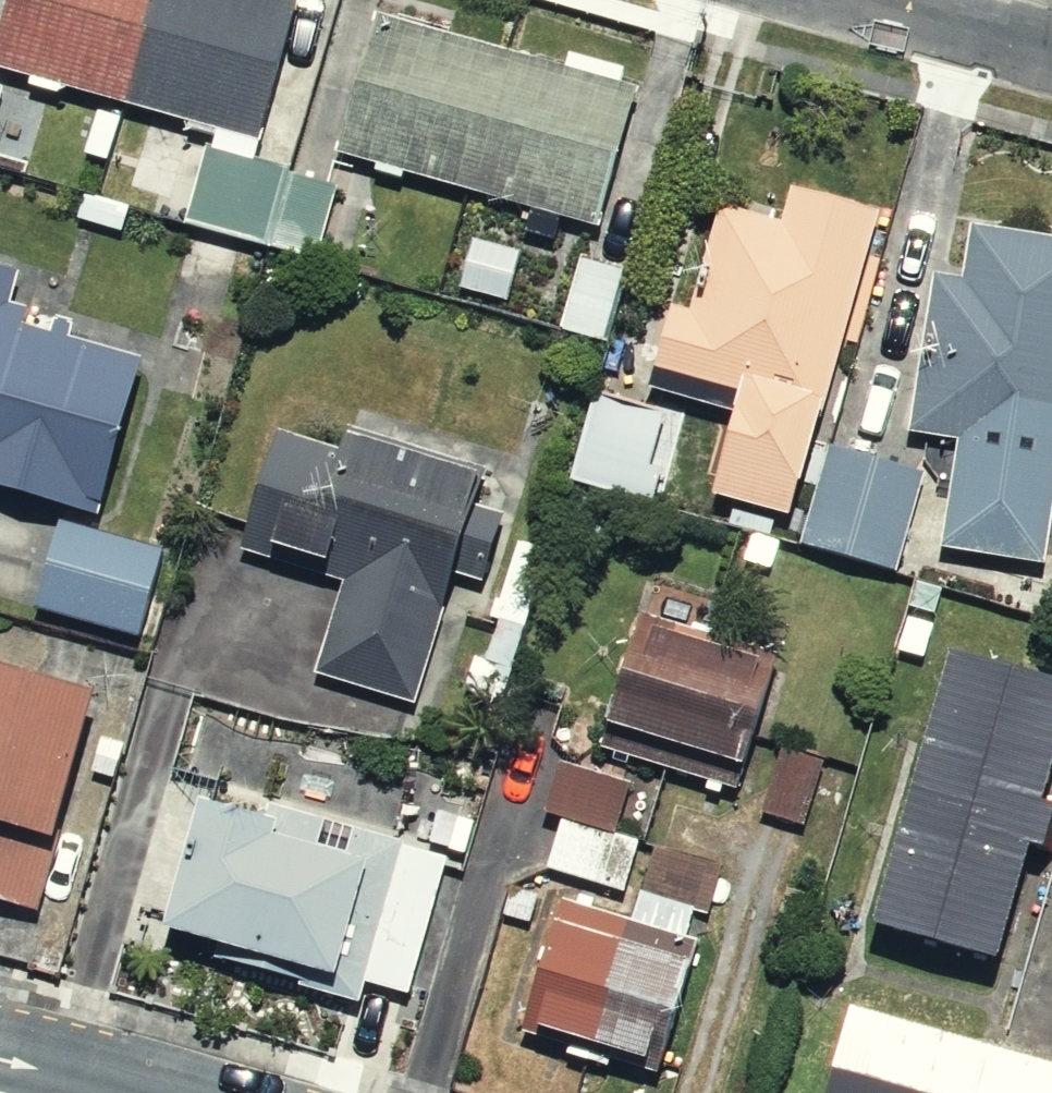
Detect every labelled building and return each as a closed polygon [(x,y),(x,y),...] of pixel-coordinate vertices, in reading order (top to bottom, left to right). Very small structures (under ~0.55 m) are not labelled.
[(9,74),(190,122),(252,138),(288,0),(0,0),(0,72),(9,74)] [(620,79),(353,11),(318,147),(585,216),(620,79)] [(9,74),(0,72),(0,108),(9,74)] [(331,176),(109,117),(88,199),(310,257),(331,176)] [(809,426),(871,215),(767,185),(759,212),(684,190),(635,361),(704,381),(673,487),(782,518),(809,426)] [(1051,444),(1051,230),(950,214),(943,266),(905,260),(879,424),(931,432),(915,538),(1035,556),(1051,444)] [(528,239),(452,218),(431,297),(507,317),(528,239)] [(0,257),(0,291),(8,260),(0,257)] [(609,272),(556,257),(538,324),(591,339),(609,272)] [(35,505),(65,513),(113,331),(0,301),(0,496),(35,505)] [(684,432),(580,399),(554,483),(658,516),(684,432)] [(493,474),(250,404),(208,550),(321,583),(294,677),(424,714),(493,474)] [(917,457),(809,426),(782,518),(770,560),(878,592),(917,457)] [(65,513),(35,505),(9,608),(128,640),(155,536),(65,513)] [(765,653),(609,609),(578,715),(735,760),(765,653)] [(945,653),(873,924),(999,958),(1051,761),(1051,682),(945,653)] [(0,655),(0,902),(26,909),(89,680),(0,655)] [(670,791),(545,755),(517,850),(642,887),(670,791)] [(172,772),(134,924),(405,992),(443,840),(172,772)] [(676,956),(513,912),(482,1029),(645,1073),(676,956)] [(847,1018),(828,1092),(1051,1092),(1051,1071),(847,1018)]
